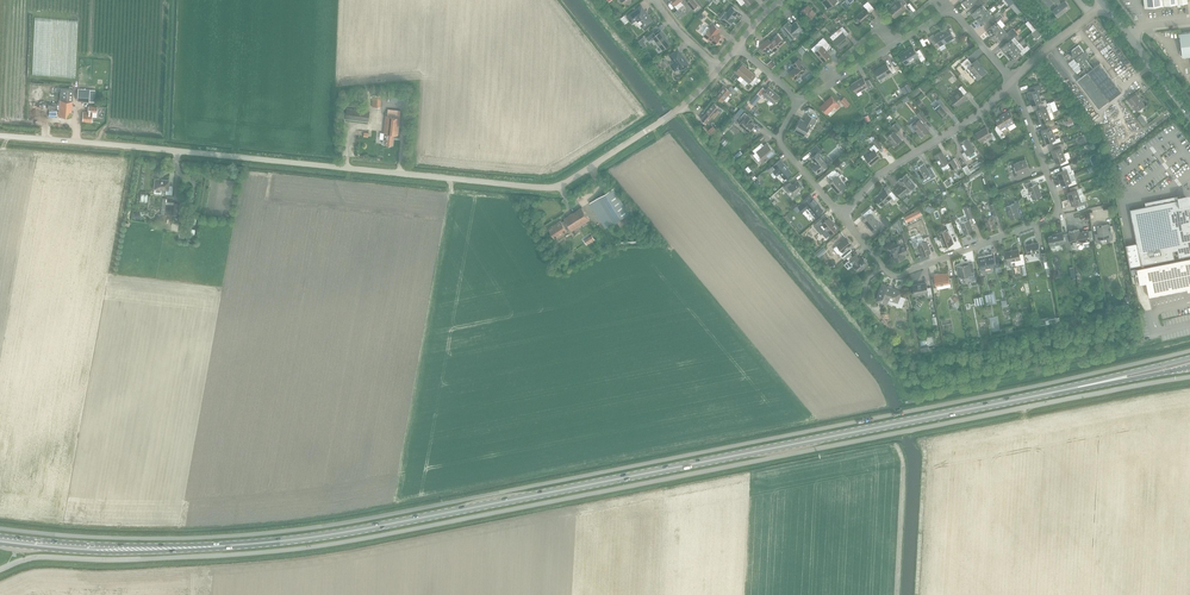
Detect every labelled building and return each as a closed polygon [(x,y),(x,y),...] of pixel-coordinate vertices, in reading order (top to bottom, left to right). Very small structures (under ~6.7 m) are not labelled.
[(676,5),(675,5),(678,9),(683,4),(680,1),(682,0),(672,0),(676,5)] [(696,10),(699,7),(697,5),(698,5),(694,0),(690,0),(687,2),(693,9),(694,8),(696,10)] [(895,17),(906,8),(903,5),(906,2),(904,0),(898,0),(899,0),(888,9),(895,17)] [(1061,3),(1058,0),(1040,0),(1043,4),(1045,3),(1047,6),(1054,1),(1058,6),(1053,10),(1058,17),(1071,7),(1065,0),(1061,3)] [(857,16),(862,22),(871,14),(870,12),(874,8),(868,1),(863,5),(866,8),(857,16)] [(801,10),(809,19),(815,13),(808,4),(801,10)] [(977,19),(988,10),(983,4),(972,14),(977,19)] [(644,26),(652,20),(641,6),(627,17),(632,23),(638,18),(640,22),(640,23),(642,26),(643,26),(644,26)] [(735,18),(733,17),(738,11),(732,6),(727,12),(726,11),(720,19),(729,25),(735,18)] [(988,10),(977,19),(981,25),(992,16),(988,10)] [(821,14),(828,22),(830,20),(824,12),(821,14)] [(788,21),(781,27),(791,39),(798,33),(798,32),(802,28),(796,21),(792,25),(788,21)] [(991,37),(1002,27),(997,22),(986,31),(991,37)] [(717,33),(720,29),(714,24),(710,29),(709,28),(704,35),(708,38),(707,39),(711,41),(715,43),(720,36),(717,33)] [(839,29),(830,36),(833,40),(840,48),(850,40),(846,36),(848,33),(842,26),(839,29)] [(939,46),(954,37),(948,27),(934,36),(933,34),(929,37),(933,44),(937,42),(939,46)] [(1002,27),(991,37),(996,42),(1007,33),(1002,27)] [(662,49),(670,43),(661,31),(656,35),(654,32),(647,37),(649,41),(653,37),(662,49)] [(1180,33),(1182,56),(1189,55),(1189,32),(1180,33)] [(762,46),(760,48),(763,52),(765,50),(766,51),(771,46),(775,50),(784,42),(778,35),(771,41),(768,38),(761,45),(762,46)] [(815,52),(823,61),(830,55),(824,47),(827,45),(822,39),(819,42),(815,45),(815,46),(818,49),(815,52)] [(1006,54),(1017,45),(1012,39),(1001,48),(1006,54)] [(1109,40),(1100,46),(1124,77),(1133,70),(1124,59),(1123,60),(1120,56),(1117,58),(1113,53),(1116,51),(1111,45),(1112,44),(1109,40)] [(1017,45),(1006,54),(1010,59),(1020,52),(1022,55),(1030,48),(1028,45),(1021,50),(1017,45)] [(1085,52),(1084,52),(1084,51),(1079,45),(1072,50),(1073,58),(1075,58),(1079,62),(1078,63),(1077,62),(1071,66),(1075,71),(1081,67),(1079,65),(1080,64),(1084,69),(1079,74),(1081,76),(1077,80),(1099,108),(1122,90),(1100,62),(1092,68),(1086,60),(1089,57),(1088,52),(1085,52)] [(919,49),(916,51),(913,47),(900,55),(905,64),(918,56),(921,61),(925,58),(919,49)] [(679,67),(681,70),(689,64),(678,49),(670,55),(675,62),(671,65),(675,70),(679,67)] [(956,56),(952,60),(956,64),(960,60),(956,56)] [(976,60),(972,63),(967,58),(961,63),(966,68),(968,67),(978,78),(986,71),(976,60)] [(789,73),(795,80),(806,71),(800,64),(802,63),(798,59),(792,64),(795,67),(789,73)] [(892,65),(889,67),(886,63),(874,70),(879,79),(891,72),(893,74),(896,72),(892,65)] [(742,64),(736,72),(740,75),(738,79),(745,85),(748,82),(749,82),(755,75),(742,64)] [(868,79),(865,81),(863,77),(851,84),(856,93),(868,86),(870,89),(873,87),(868,79)] [(730,86),(728,89),(724,85),(715,95),(723,101),(728,95),(731,98),(737,91),(730,86)] [(951,98),(957,105),(967,97),(964,94),(967,91),(962,85),(959,88),(961,90),(951,98)] [(1029,98),(1039,95),(1038,91),(1042,90),(1041,87),(1039,88),(1038,85),(1030,88),(1031,91),(1027,92),(1029,98)] [(768,87),(766,89),(763,87),(751,100),(755,103),(757,100),(758,101),(762,96),(765,98),(766,97),(769,99),(768,100),(768,101),(768,102),(768,103),(769,104),(770,104),(771,104),(772,104),(779,96),(768,87)] [(58,116),(71,117),(73,89),(60,88),(58,116)] [(78,88),(77,100),(89,101),(90,89),(78,88)] [(367,107),(380,107),(380,95),(380,91),(367,91),(367,107)] [(388,101),(407,102),(408,93),(389,91),(388,101)] [(1128,100),(1136,110),(1144,104),(1136,94),(1128,100)] [(1039,106),(1047,103),(1045,99),(1042,101),(1039,95),(1029,98),(1032,105),(1038,102),(1039,106)] [(835,106),(837,108),(840,105),(831,96),(820,107),(827,113),(835,106)] [(840,101),(846,107),(849,104),(844,98),(840,101)] [(934,109),(941,117),(947,112),(942,106),(945,104),(940,98),(937,101),(940,104),(934,109)] [(711,116),(713,118),(719,111),(717,109),(719,107),(714,102),(706,112),(701,118),(706,123),(711,116)] [(1039,117),(1049,113),(1053,111),(1049,102),(1047,103),(1039,106),(1040,109),(1036,110),(1039,117)] [(93,112),(91,112),(91,110),(89,109),(90,105),(87,105),(86,111),(83,111),(82,121),(92,122),(93,112)] [(345,119),(368,122),(369,111),(346,108),(345,119)] [(401,128),(398,128),(400,110),(387,109),(387,115),(386,115),(383,140),(383,144),(392,145),(393,134),(400,135),(401,128)] [(1005,136),(1001,130),(1007,127),(1006,126),(1014,122),(1011,115),(1012,114),(1010,110),(1001,115),(1001,116),(995,120),(998,125),(993,127),(1000,139),(1005,136)] [(912,126),(921,136),(929,130),(922,122),(927,119),(920,111),(917,114),(920,119),(912,126)] [(739,124),(748,132),(754,125),(749,120),(751,117),(745,112),(740,117),(743,119),(739,124)] [(1046,125),(1054,122),(1052,116),(1050,116),(1049,113),(1039,117),(1041,123),(1045,121),(1046,125)] [(1070,123),(1076,120),(1073,113),(1067,116),(1070,123)] [(810,125),(812,126),(816,119),(808,115),(805,121),(801,119),(795,130),(804,136),(810,125)] [(1044,136),(1053,133),(1052,129),(1058,127),(1057,124),(1055,125),(1054,122),(1046,125),(1047,128),(1041,130),(1044,136)] [(992,131),(989,133),(986,127),(976,133),(981,142),(991,135),(994,140),(997,138),(992,131)] [(888,136),(895,145),(902,140),(894,131),(888,136)] [(1053,133),(1044,136),(1046,143),(1052,140),(1053,144),(1061,141),(1060,138),(1056,139),(1053,133)] [(873,152),(866,158),(872,165),(876,162),(875,161),(881,156),(877,152),(879,149),(878,148),(882,145),(876,139),(875,139),(873,136),(870,138),(873,142),(875,144),(870,148),(873,152)] [(962,153),(966,159),(969,157),(970,158),(977,154),(967,138),(960,143),(965,151),(962,153)] [(764,163),(775,153),(767,143),(762,147),(760,145),(753,150),(755,153),(753,154),(759,161),(760,159),(764,163)] [(1054,157),(1063,153),(1061,147),(1063,146),(1062,143),(1054,146),(1055,149),(1052,151),(1054,157)] [(822,169),(823,170),(828,166),(818,153),(821,150),(816,145),(810,150),(815,155),(812,158),(817,164),(813,167),(817,172),(822,169)] [(955,157),(948,161),(943,152),(935,156),(941,166),(945,164),(948,168),(951,166),(952,168),(957,165),(959,168),(961,167),(955,157)] [(1068,152),(1063,153),(1054,157),(1056,163),(1060,161),(1061,165),(1069,162),(1068,158),(1070,157),(1068,152)] [(1014,170),(1017,179),(1027,175),(1025,171),(1029,169),(1026,159),(1014,163),(1016,169),(1014,170)] [(783,162),(782,163),(779,160),(768,170),(775,178),(780,173),(782,175),(781,175),(784,179),(792,173),(789,169),(788,170),(787,168),(787,167),(783,162)] [(967,171),(972,168),(968,161),(963,163),(967,171)] [(931,167),(927,169),(924,163),(915,168),(921,179),(930,174),(932,178),(936,175),(931,167)] [(1059,179),(1069,175),(1074,173),(1073,169),(1072,170),(1070,164),(1062,167),(1063,170),(1057,172),(1059,179)] [(829,183),(838,194),(843,191),(841,189),(845,186),(837,176),(840,174),(838,171),(831,176),(834,179),(829,183)] [(907,192),(915,185),(906,174),(898,181),(901,185),(899,188),(899,187),(896,190),(901,197),(907,192)] [(954,180),(951,174),(945,177),(949,183),(954,180)] [(1069,175),(1059,179),(1062,185),(1068,182),(1069,186),(1077,183),(1075,180),(1072,181),(1069,175)] [(165,194),(172,194),(173,186),(169,186),(169,180),(155,179),(154,188),(166,190),(165,194)] [(794,194),(803,187),(798,180),(792,185),(790,182),(784,187),(788,192),(790,190),(794,194)] [(1037,184),(1033,185),(1032,182),(1025,184),(1026,188),(1029,188),(1033,199),(1042,196),(1037,184)] [(1071,191),(1067,193),(1070,199),(1079,195),(1077,189),(1079,189),(1077,185),(1070,188),(1071,191)] [(599,217),(605,227),(629,213),(614,187),(598,197),(607,212),(605,214),(596,199),(590,202),(600,217),(599,217)] [(892,191),(889,193),(885,189),(875,198),(882,206),(892,197),(894,200),(897,197),(892,191)] [(1079,195),(1070,199),(1072,205),(1075,204),(1077,207),(1084,204),(1083,201),(1085,200),(1083,194),(1079,195)] [(815,217),(823,210),(811,196),(803,202),(804,203),(799,207),(803,212),(808,207),(812,212),(810,213),(810,215),(812,217),(814,217),(815,216),(815,217)] [(1125,244),(1130,267),(1141,264),(1175,258),(1173,251),(1177,250),(1179,257),(1189,255),(1189,214),(1187,197),(1130,208),(1136,242),(1125,244)] [(1015,217),(1015,218),(1020,216),(1017,208),(1021,207),(1019,200),(1015,201),(1015,203),(1006,206),(1011,219),(1012,219),(1012,218),(1015,217)] [(990,205),(994,215),(999,213),(996,203),(990,205)] [(971,206),(969,207),(968,204),(965,205),(966,208),(964,209),(968,218),(975,215),(971,206)] [(570,227),(572,230),(589,219),(582,207),(549,228),(555,238),(567,230),(567,229),(570,227)] [(874,232),(881,226),(871,214),(873,211),(871,208),(863,214),(865,217),(862,220),(866,225),(867,224),(874,232)] [(992,215),(990,211),(989,211),(986,212),(986,213),(987,217),(984,218),(988,230),(997,227),(992,215)] [(191,231),(194,232),(197,215),(194,214),(192,226),(181,225),(180,233),(190,234),(191,231)] [(815,224),(813,225),(821,234),(823,233),(826,237),(830,234),(831,234),(838,228),(829,217),(828,218),(826,215),(822,218),(815,224)] [(960,223),(964,234),(974,230),(969,219),(960,223)] [(940,241),(942,247),(953,243),(951,235),(955,233),(951,222),(946,224),(948,229),(938,233),(941,241),(940,241)] [(1108,240),(1113,239),(1110,224),(1097,226),(1098,232),(1095,233),(1096,242),(1101,241),(1101,239),(1108,238),(1108,240)] [(1083,232),(1080,233),(1079,229),(1069,231),(1072,244),(1090,240),(1088,230),(1083,231),(1083,232)] [(1069,240),(1064,241),(1063,232),(1057,233),(1057,235),(1049,237),(1050,246),(1064,243),(1066,250),(1071,249),(1069,240)] [(928,236),(923,239),(922,236),(911,240),(914,246),(919,244),(923,255),(931,252),(928,244),(931,243),(928,236)] [(839,253),(843,258),(851,252),(848,248),(852,245),(846,237),(834,248),(834,249),(837,253),(839,253)] [(1047,252),(1040,253),(1038,243),(1026,245),(1028,254),(1035,253),(1035,256),(1038,257),(1040,256),(1041,261),(1048,260),(1047,252)] [(903,255),(909,253),(906,245),(900,247),(900,245),(891,249),(892,252),(891,253),(891,254),(891,256),(892,256),(893,256),(894,256),(896,262),(904,259),(903,255)] [(1023,253),(1019,254),(1018,249),(1006,251),(1008,262),(1020,259),(1021,264),(1025,264),(1023,253)] [(863,257),(859,260),(855,255),(850,259),(844,264),(848,269),(853,265),(859,271),(868,263),(863,257)] [(998,256),(994,257),(993,255),(979,258),(982,269),(985,269),(985,267),(995,265),(996,268),(1001,267),(998,256)] [(1136,268),(1139,280),(1145,279),(1149,297),(1189,289),(1189,258),(1136,268)] [(973,267),(970,268),(969,264),(957,266),(959,277),(969,275),(969,279),(975,277),(973,267)] [(937,286),(950,283),(948,273),(939,275),(939,274),(934,275),(936,284),(932,285),(933,288),(937,287),(937,286)] [(931,287),(927,288),(926,283),(913,285),(914,294),(928,292),(928,296),(932,295),(931,287)] [(882,285),(877,299),(886,303),(888,300),(890,301),(891,299),(897,302),(897,303),(901,305),(903,300),(898,299),(901,292),(891,288),(892,287),(888,286),(887,287),(882,285)] [(977,302),(986,300),(984,292),(976,294),(977,302)]
